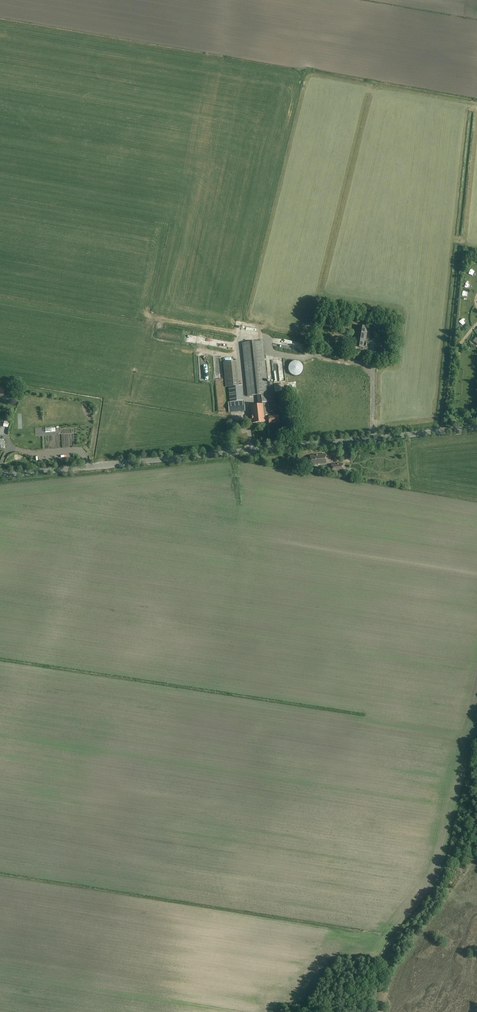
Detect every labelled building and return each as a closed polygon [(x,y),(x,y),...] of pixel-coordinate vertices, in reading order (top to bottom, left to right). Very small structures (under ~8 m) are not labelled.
[(363,348),(365,338),(366,339),(368,327),(357,325),(354,341),(356,341),(355,347),(363,348)] [(267,383),(263,341),(243,343),(247,396),(257,395),(258,405),(251,405),(252,423),(269,422),(269,424),(279,423),(279,416),(273,416),(273,413),(269,414),(268,402),(274,402),(273,383),(267,383)] [(226,387),(228,387),(230,402),(228,402),(229,413),(245,411),(244,401),(243,401),(242,385),(239,386),(236,361),(224,363),(226,387)] [(288,367),(288,368),(288,370),(289,371),(289,372),(290,373),(291,374),(292,375),(294,375),(295,375),(296,375),(297,375),(299,375),(300,374),(301,373),(302,372),(302,371),(303,370),(303,368),(303,367),(302,365),(302,364),(301,363),(300,362),(298,361),(297,361),(296,361),(294,361),(293,361),(291,362),(290,363),(289,364),(289,365),(288,367)] [(325,454),(310,456),(311,465),(326,463),(325,454)]
